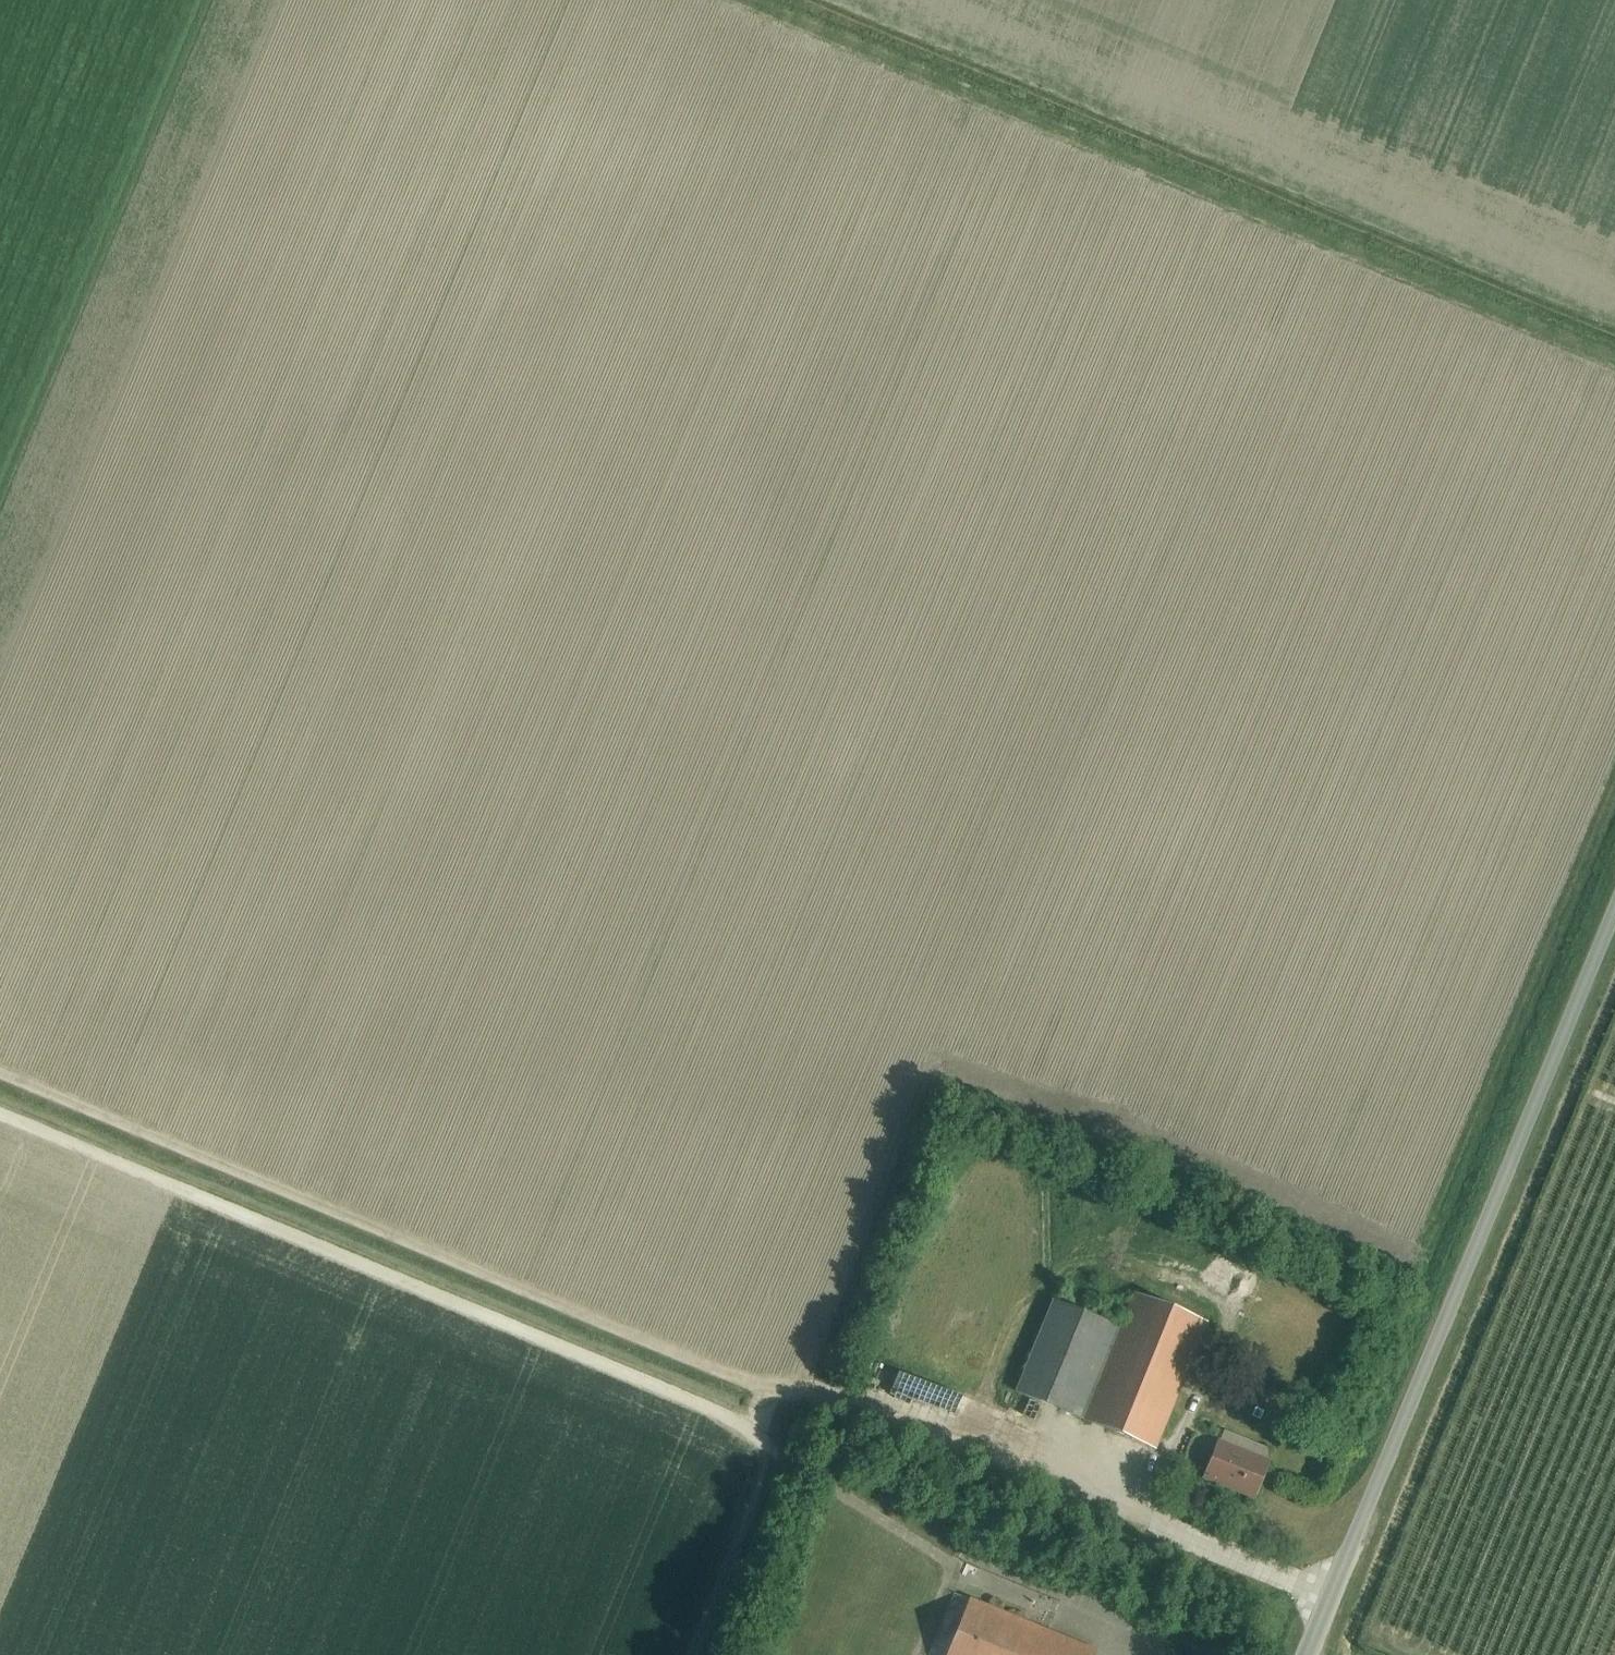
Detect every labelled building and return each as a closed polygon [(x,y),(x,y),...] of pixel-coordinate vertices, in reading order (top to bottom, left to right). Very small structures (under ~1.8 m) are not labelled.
[(1134,1294),(1120,1328),(1083,1419),(1154,1448),(1205,1323),(1134,1294)] [(1120,1328),(1051,1301),(1014,1391),(1083,1419),(1120,1328)] [(1252,1498),(1267,1461),(1218,1441),(1203,1478),(1252,1498)] [(969,1599),(946,1654),(1093,1654),(1095,1650),(969,1599)]
